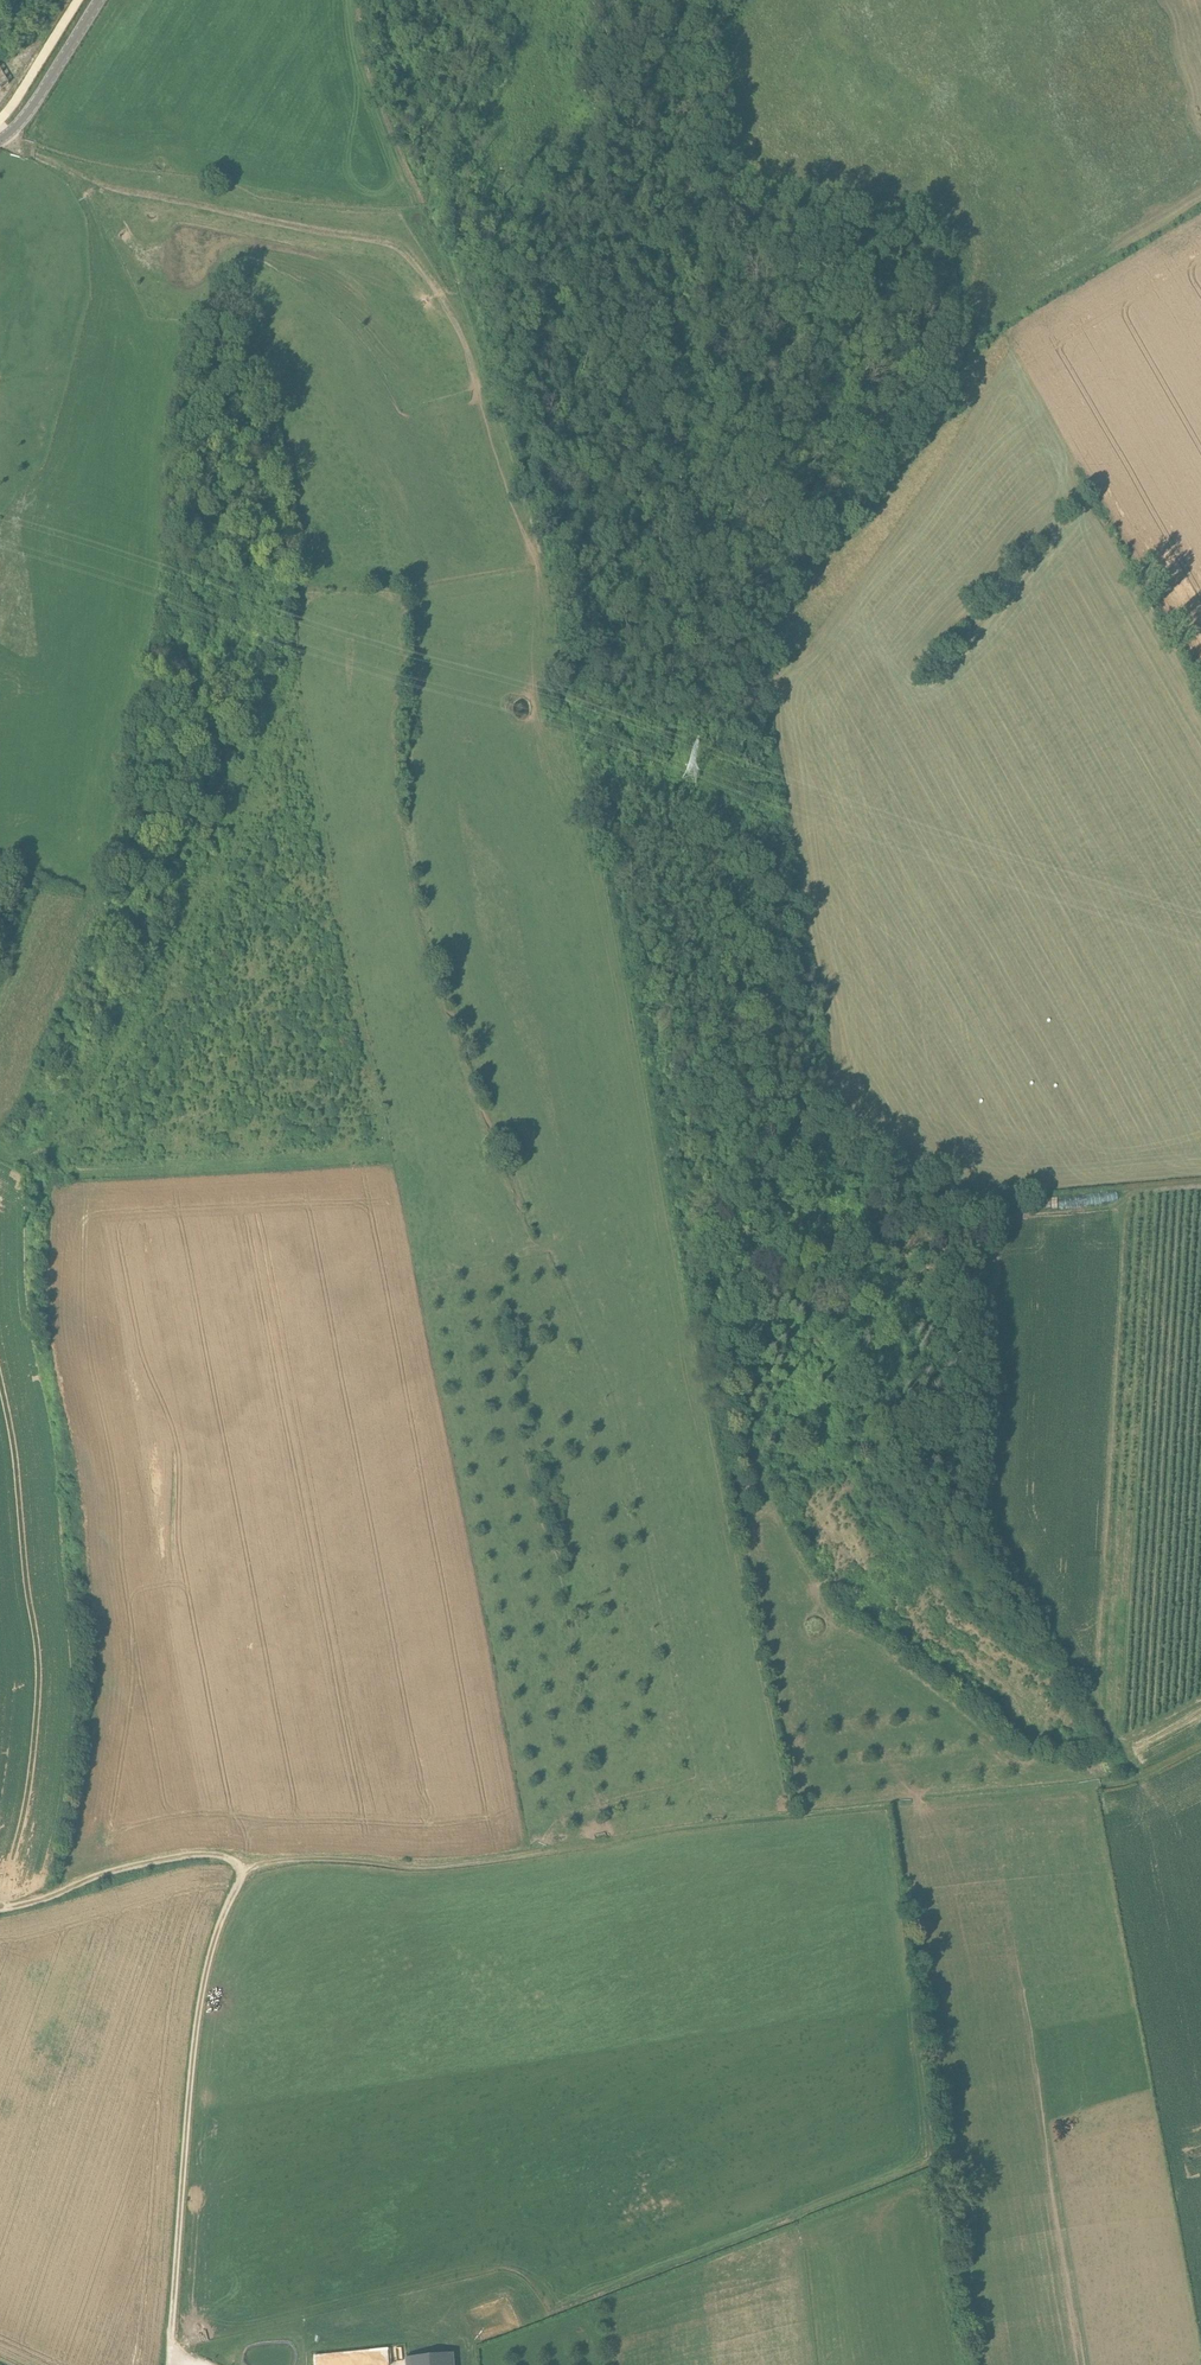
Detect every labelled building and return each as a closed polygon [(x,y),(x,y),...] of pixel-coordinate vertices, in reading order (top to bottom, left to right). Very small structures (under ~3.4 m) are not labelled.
[(9,84),(2,71),(0,68),(0,89),(9,84)] [(441,178),(432,181),(441,206),(450,203),(441,178)] [(453,2353),(405,2358),(406,2364),(454,2364),(453,2353)]
